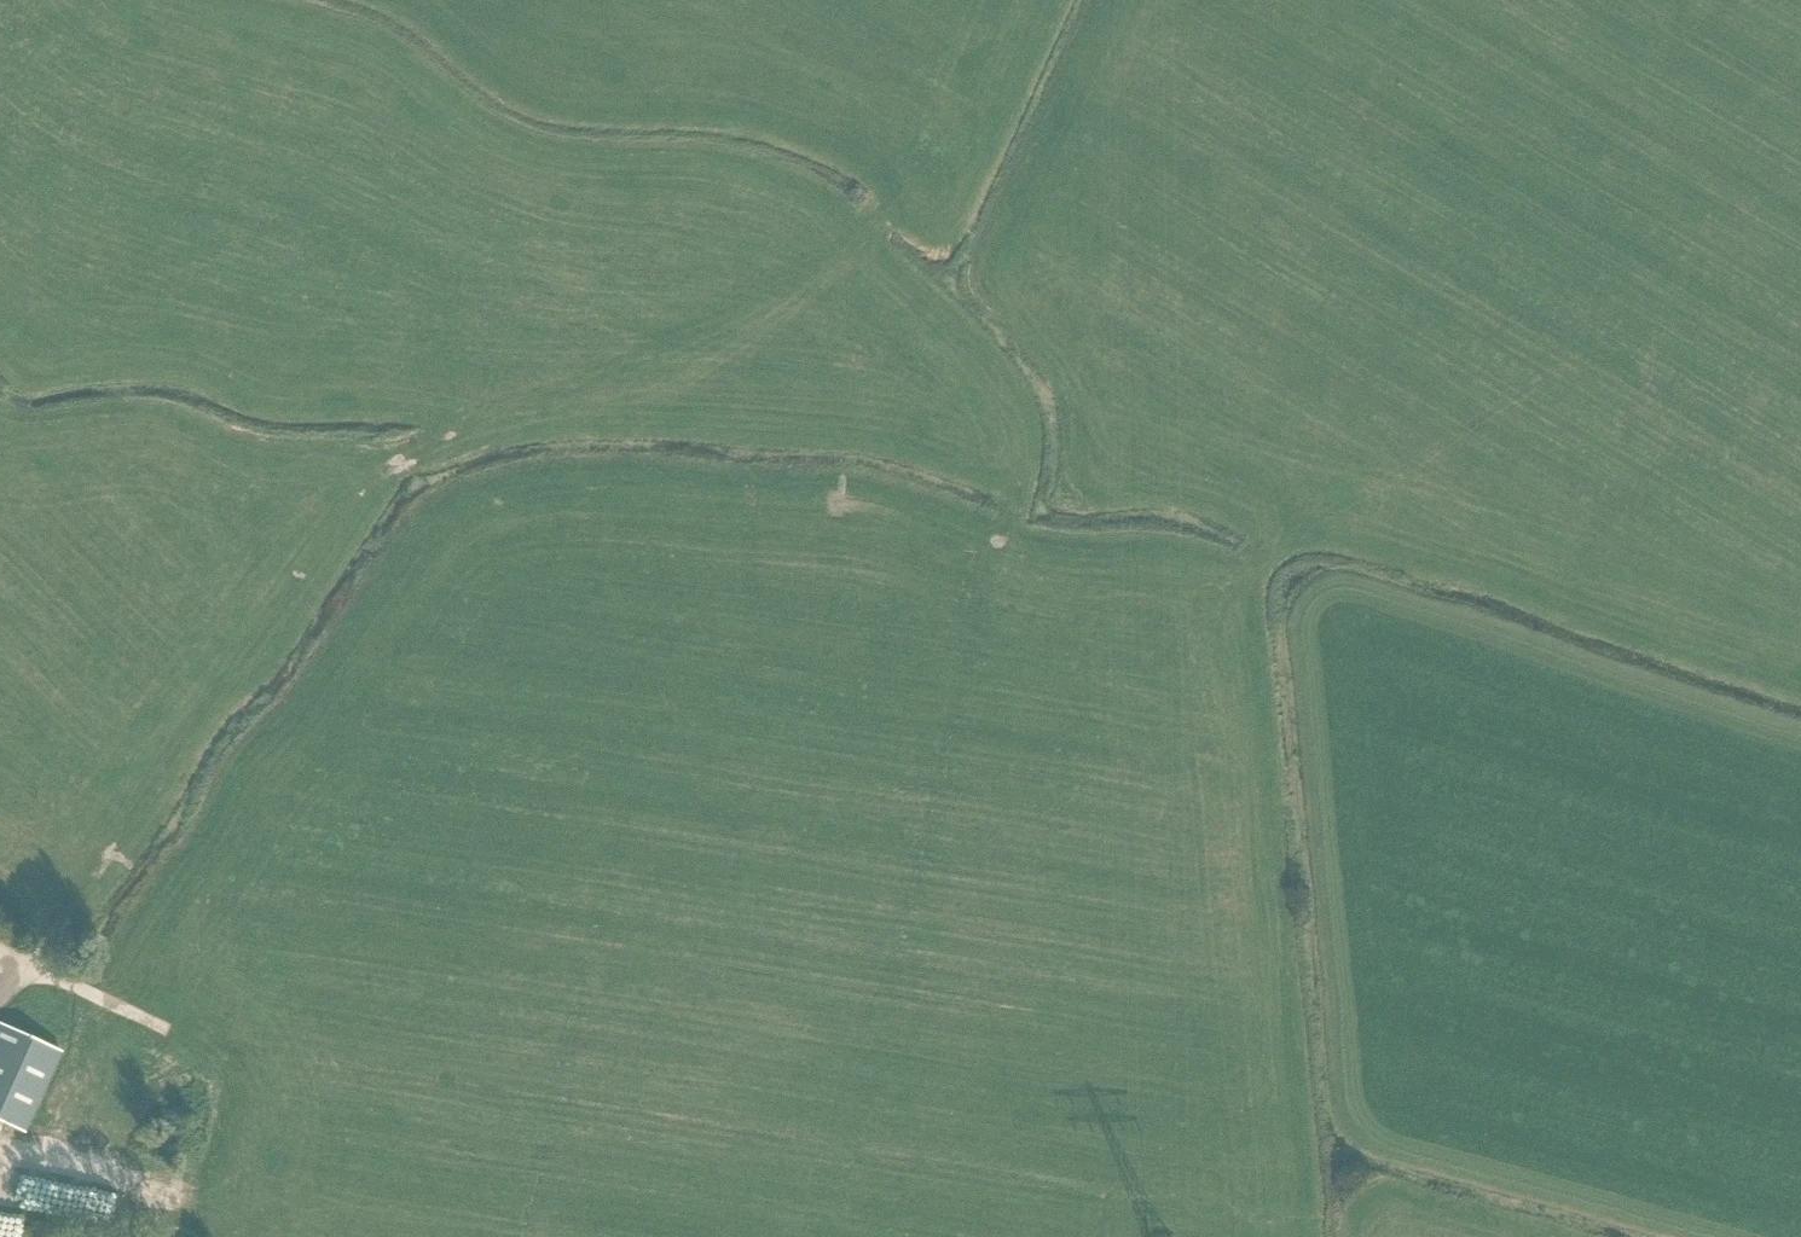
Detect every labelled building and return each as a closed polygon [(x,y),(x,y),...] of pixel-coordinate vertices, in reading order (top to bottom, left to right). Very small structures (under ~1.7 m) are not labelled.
[(62,1051),(0,1023),(0,1121),(24,1133),(62,1051)]
